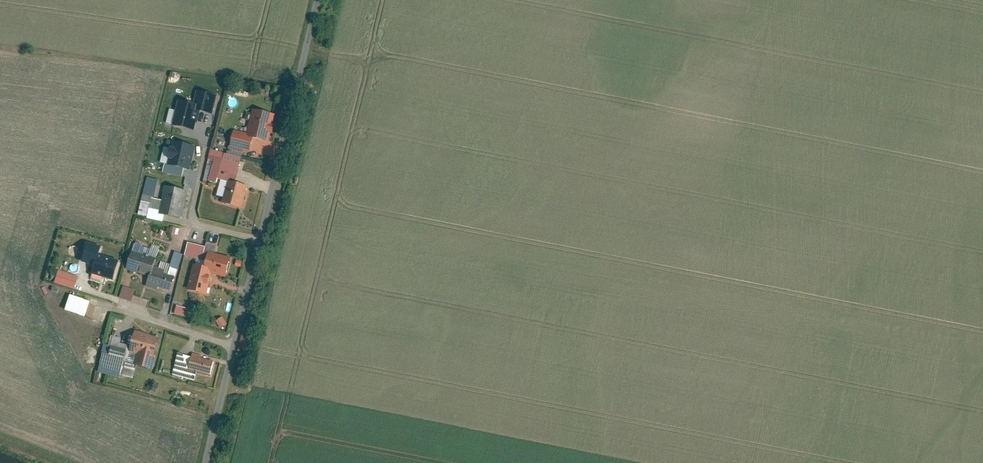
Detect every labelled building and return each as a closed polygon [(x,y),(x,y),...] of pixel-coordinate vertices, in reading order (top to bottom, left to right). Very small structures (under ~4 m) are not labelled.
[(213,82),(210,94),(226,98),(229,86),(213,82)] [(180,98),(175,120),(204,127),(207,110),(195,107),(197,102),(180,98)] [(238,129),(233,149),(247,152),(248,148),(253,149),(256,137),(271,141),(279,113),(258,107),(251,133),(238,129)] [(215,110),(214,120),(223,121),(225,112),(215,110)] [(169,162),(166,172),(185,177),(188,168),(194,170),(200,146),(178,140),(172,163),(169,162)] [(232,182),(225,203),(246,210),(254,186),(239,181),(247,156),(231,150),(230,153),(215,148),(211,159),(218,161),(211,180),(221,183),(222,179),(232,182)] [(149,184),(140,213),(167,221),(169,214),(184,218),(192,191),(169,184),(165,199),(157,196),(159,187),(149,184)] [(174,225),(172,232),(179,233),(181,227),(174,225)] [(139,240),(130,269),(152,276),(149,286),(161,290),(162,286),(175,290),(186,254),(178,252),(174,265),(161,261),(165,247),(156,244),(155,248),(147,246),(148,243),(139,240)] [(98,265),(93,279),(106,284),(109,277),(117,280),(124,261),(105,254),(107,247),(91,241),(84,260),(98,265)] [(200,259),(193,289),(210,294),(215,273),(229,276),(234,257),(209,251),(210,247),(192,242),(189,257),(200,259)] [(61,268),(57,282),(77,289),(82,275),(61,268)] [(126,285),(123,297),(135,301),(139,289),(126,285)] [(72,293),(67,309),(89,316),(95,301),(72,293)] [(180,305),(177,314),(194,318),(197,309),(180,305)] [(225,316),(219,320),(225,328),(231,324),(225,316)] [(109,344),(102,369),(138,378),(141,367),(157,371),(165,338),(137,330),(133,345),(123,343),(125,337),(116,335),(114,345),(109,344)] [(255,334),(246,332),(242,350),(251,352),(255,334)] [(183,351),(177,375),(199,380),(202,371),(215,374),(219,360),(183,351)]
